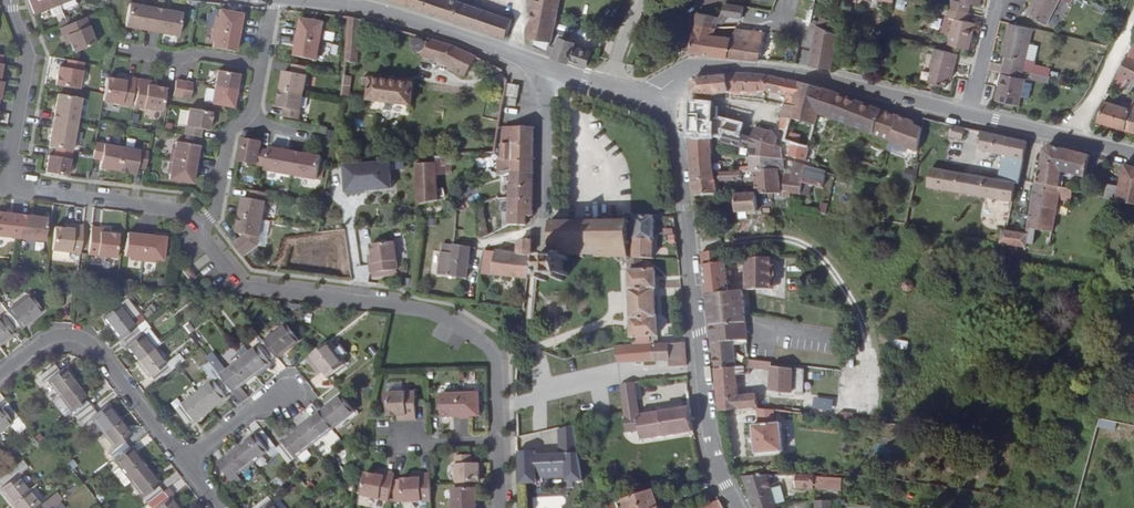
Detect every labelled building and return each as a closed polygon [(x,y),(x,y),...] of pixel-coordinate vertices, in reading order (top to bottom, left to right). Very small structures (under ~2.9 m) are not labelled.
[(25,4),(34,25),(87,3),(96,6),(97,0),(36,0),(25,4)] [(462,25),(468,6),(451,0),(381,0),(462,25)] [(557,0),(531,0),(526,37),(533,39),(549,42),(554,17),(557,0)] [(739,13),(743,3),(728,0),(721,0),(719,9),(739,13)] [(940,6),(945,7),(961,11),(962,4),(971,5),(972,0),(942,0),(940,6)] [(1028,15),(1047,25),(1060,0),(1036,0),(1028,15)] [(151,30),(159,32),(159,35),(177,40),(182,16),(130,5),(125,27),(143,32),(144,29),(151,30)] [(495,37),(502,18),(468,6),(462,25),(495,37)] [(970,23),(961,21),(963,12),(961,11),(945,7),(943,17),(951,19),(946,43),(965,47),(970,23)] [(217,8),(216,14),(213,14),(207,39),(210,39),(208,46),(231,50),(235,31),(237,31),(239,23),(237,22),(239,13),(217,8)] [(716,18),(696,14),(693,22),(714,25),(716,18)] [(350,65),(355,22),(344,18),(338,64),(350,65)] [(294,20),(293,29),(290,29),(290,38),(291,39),(287,58),(311,63),(312,56),(314,56),(319,31),(316,31),(317,24),(294,20)] [(1026,43),(1030,27),(1010,22),(1004,21),(996,55),(1000,57),(999,63),(1018,68),(1026,70),(1031,71),(1033,62),(1021,59),(1026,43)] [(690,34),(687,43),(685,50),(699,53),(703,33),(711,33),(714,25),(693,22),(690,34)] [(811,33),(812,28),(799,22),(798,27),(811,33)] [(734,26),(729,35),(722,56),(755,60),(760,31),(734,26)] [(65,49),(68,48),(70,54),(74,63),(95,55),(85,28),(60,38),(65,49)] [(825,68),(832,34),(812,28),(811,33),(804,65),(825,68)] [(711,33),(703,33),(699,53),(722,56),(729,35),(711,33)] [(473,59),(450,48),(407,36),(407,39),(406,43),(408,47),(410,50),(413,52),(416,53),(420,52),(419,58),(444,65),(466,74),(473,59)] [(530,49),(547,55),(549,42),(533,39),(530,49)] [(561,39),(559,44),(549,42),(547,55),(583,66),(587,53),(571,47),(572,41),(561,39)] [(1132,41),(1117,73),(1126,77),(1133,80),(1133,42),(1132,41)] [(1033,62),(1037,44),(1026,43),(1021,59),(1033,62)] [(662,50),(656,47),(653,53),(652,58),(658,59),(658,68),(670,59),(661,54),(662,50)] [(947,71),(951,53),(928,48),(921,78),(941,82),(943,71),(947,71)] [(287,63),(286,72),(279,71),(272,107),(279,108),(278,118),(294,120),(299,89),(302,65),(287,63)] [(1015,81),(1018,68),(999,63),(989,98),(1014,104),(1020,82),(1015,81)] [(1026,70),(1025,78),(1035,81),(1036,72),(1031,71),(1026,70)] [(226,108),(233,75),(212,71),(206,105),(226,108)] [(1035,81),(1042,83),(1044,74),(1036,72),(1035,81)] [(1111,87),(1120,90),(1126,77),(1117,73),(1111,87)] [(713,94),(731,91),(732,74),(691,78),(687,84),(687,93),(706,95),(713,94)] [(736,90),(762,92),(764,77),(738,74),(732,74),(731,91),(736,90)] [(343,76),(337,75),(334,98),(340,99),(343,76)] [(762,92),(783,94),(782,102),(791,104),(796,82),(764,77),(762,92)] [(118,80),(117,84),(112,83),(101,81),(97,105),(125,109),(127,97),(130,82),(118,80)] [(59,81),(58,90),(50,89),(48,106),(75,111),(78,92),(74,92),(75,84),(59,81)] [(416,109),(419,86),(368,81),(367,88),(375,90),(373,103),(416,109)] [(145,84),(134,82),(132,98),(130,110),(158,114),(161,90),(151,89),(145,89),(145,84)] [(869,136),(878,111),(852,103),(820,91),(796,82),(791,104),(782,102),(779,115),(787,118),(783,130),(781,137),(780,141),(788,144),(802,149),(814,117),(869,136)] [(1028,98),(1030,83),(1023,82),(1021,96),(1028,98)] [(186,101),(188,84),(171,83),(169,98),(186,101)] [(513,98),(514,87),(505,86),(503,97),(513,98)] [(1131,109),(1104,102),(1098,124),(1133,133),(1133,100),(1131,109)] [(715,107),(709,104),(687,103),(687,133),(707,135),(714,137),(718,137),(718,131),(735,135),(738,125),(714,118),(715,107)] [(206,132),(210,114),(188,109),(182,136),(198,139),(199,131),(206,132)] [(869,136),(887,142),(895,118),(878,111),(869,136)] [(44,157),(42,175),(65,178),(75,119),(52,115),(50,125),(53,125),(52,133),(51,140),(48,140),(46,150),(52,150),(51,158),(44,157)] [(783,130),(787,118),(779,115),(776,128),(783,130)] [(887,142),(886,145),(913,153),(919,128),(910,125),(911,123),(895,118),(887,142)] [(942,137),(957,141),(960,130),(945,126),(942,137)] [(772,145),(773,134),(750,128),(749,135),(748,139),(772,145)] [(497,181),(508,181),(530,181),(529,130),(507,130),(507,147),(498,147),(497,164),(502,164),(502,175),(497,175),(497,181)] [(507,130),(499,131),(498,147),(507,147),(507,130)] [(748,139),(741,136),(735,135),(718,131),(718,137),(717,143),(733,146),(747,149),(747,154),(779,158),(778,147),(772,145),(748,139)] [(710,142),(707,141),(707,135),(687,133),(687,155),(708,153),(710,153),(710,142)] [(1012,191),(1014,184),(1021,145),(998,140),(975,134),(976,152),(999,158),(995,182),(927,169),(923,188),(1007,203),(1010,191),(1012,191)] [(193,167),(196,147),(173,144),(173,150),(170,150),(166,175),(168,175),(167,182),(190,185),(192,176),(193,176),(194,167),(193,167)] [(805,158),(800,156),(802,149),(788,144),(784,157),(804,163),(805,158)] [(144,168),(147,153),(92,145),(89,160),(98,162),(97,169),(135,174),(135,168),(144,168)] [(257,149),(238,146),(235,168),(262,173),(261,178),(314,187),(318,164),(300,161),(298,163),(290,162),(283,160),(283,158),(265,154),(264,157),(255,156),(257,149)] [(1035,176),(1033,186),(1032,194),(1067,198),(1068,193),(1069,183),(1055,181),(1056,175),(1081,179),(1085,158),(1040,148),(1037,172),(1035,176)] [(708,161),(708,153),(687,155),(690,180),(710,179),(710,175),(709,172),(709,168),(714,168),(714,162),(708,161)] [(780,169),(779,161),(779,158),(747,154),(747,161),(735,161),(736,171),(740,171),(751,170),(776,169),(780,169)] [(446,177),(446,158),(431,159),(431,166),(431,178),(446,177)] [(493,169),(493,159),(477,160),(477,170),(493,169)] [(783,189),(783,192),(797,194),(801,167),(792,164),(790,180),(782,178),(783,189)] [(344,169),(346,197),(392,193),(390,165),(344,169)] [(1133,205),(1133,168),(1120,165),(1116,188),(1103,185),(1102,192),(1099,192),(1100,190),(1095,189),(1094,191),(1089,190),(1088,196),(1113,201),(1133,205)] [(432,194),(431,178),(431,166),(411,166),(412,206),(429,203),(439,200),(439,195),(432,194)] [(773,191),(778,189),(776,169),(751,170),(753,193),(773,191)] [(730,171),(726,172),(709,172),(710,175),(716,175),(716,179),(740,178),(740,171),(736,171),(730,171)] [(912,182),(914,174),(904,172),(902,180),(912,182)] [(691,195),(711,193),(710,179),(690,180),(691,195)] [(508,191),(506,191),(506,199),(529,199),(530,181),(508,181),(508,191)] [(463,191),(460,186),(449,194),(451,199),(463,191)] [(239,240),(229,246),(239,260),(253,249),(261,194),(245,192),(244,200),(236,200),(233,229),(231,236),(239,237),(239,240)] [(754,210),(753,193),(731,194),(732,211),(754,210)] [(1052,203),(1066,204),(1067,198),(1032,194),(1025,238),(1004,235),(1000,235),(999,245),(1023,248),(1023,246),(1030,248),(1033,233),(1044,235),(1042,250),(1044,250),(1052,203)] [(523,228),(522,219),(530,218),(529,199),(506,199),(505,228),(523,228)] [(476,205),(462,208),(461,237),(476,237),(484,234),(484,203),(476,205)] [(22,222),(14,221),(14,217),(5,216),(3,239),(37,243),(39,220),(30,220),(30,223),(22,222)] [(538,270),(533,270),(534,278),(537,280),(539,280),(539,284),(546,285),(546,280),(556,280),(556,285),(563,285),(563,281),(567,281),(566,274),(562,274),(562,269),(567,269),(566,261),(562,261),(562,259),(592,259),(592,262),(598,263),(598,259),(612,259),(612,263),(616,263),(616,259),(623,259),(622,263),(624,263),(627,263),(627,260),(627,256),(627,251),(627,228),(630,228),(630,223),(627,223),(627,219),(623,219),(622,223),(610,223),(610,220),(605,220),(605,223),(598,223),(598,220),(593,220),(593,223),(582,223),(582,220),(577,220),(577,224),(568,224),(568,221),(563,221),(564,223),(553,223),(553,221),(548,221),(548,224),(545,224),(545,232),(549,232),(549,243),(546,243),(546,246),(549,246),(549,257),(543,257),(543,254),(540,254),(540,257),(533,257),(533,263),(538,263),(538,270)] [(627,256),(633,255),(633,260),(637,260),(651,260),(650,219),(632,219),(632,251),(627,251),(627,256)] [(664,244),(673,245),(674,229),(664,229),(664,244)] [(50,231),(49,255),(76,258),(79,231),(67,230),(66,233),(59,232),(50,231)] [(121,261),(122,241),(123,238),(114,237),(107,236),(107,232),(96,230),(93,257),(121,261)] [(122,241),(121,261),(121,264),(126,264),(126,267),(151,270),(151,267),(158,268),(161,245),(151,244),(151,242),(142,242),(142,243),(122,241)] [(494,282),(495,278),(526,279),(528,258),(529,241),(514,243),(514,253),(493,253),(490,282),(494,282)] [(365,258),(366,264),(362,265),(364,277),(391,272),(387,244),(363,248),(365,258)] [(463,249),(448,247),(428,245),(423,286),(459,290),(463,249)] [(720,260),(719,248),(698,250),(699,263),(720,260)] [(745,289),(772,287),(769,255),(758,255),(742,257),(743,269),(740,269),(741,277),(744,277),(745,289)] [(637,260),(633,260),(627,260),(627,263),(624,263),(625,290),(652,289),(652,270),(638,270),(637,260)] [(726,291),(723,260),(720,260),(699,263),(703,293),(726,291)] [(194,281),(188,274),(183,279),(190,285),(194,281)] [(911,282),(909,280),(908,279),(905,278),(902,278),(900,280),(898,282),(898,286),(900,290),(904,290),(908,289),(911,286),(911,282)] [(1087,300),(1090,287),(1070,284),(1068,297),(1087,300)] [(746,299),(772,297),(772,287),(745,289),(746,299)] [(674,296),(673,288),(652,289),(651,297),(674,296)] [(652,289),(625,290),(626,301),(626,306),(627,324),(627,336),(614,337),(614,347),(655,344),(654,319),(653,318),(651,297),(652,289)] [(742,321),(740,290),(726,291),(703,293),(707,322),(742,321)] [(39,311),(26,294),(3,312),(16,327),(17,328),(39,311)] [(138,313),(127,297),(118,303),(130,319),(138,313)] [(101,316),(118,339),(119,338),(143,320),(138,313),(130,319),(118,303),(101,316)] [(16,327),(3,312),(0,315),(0,342),(10,334),(9,332),(16,327)] [(147,328),(148,327),(143,320),(119,338),(124,344),(123,345),(136,362),(153,348),(141,333),(147,328)] [(730,337),(744,337),(742,321),(707,322),(712,368),(734,366),(730,337)] [(299,340),(286,323),(263,340),(275,356),(276,358),(299,340)] [(153,348),(159,343),(147,328),(141,333),(153,348)] [(875,345),(890,346),(891,338),(875,337),(875,345)] [(269,361),(275,356),(263,340),(240,358),(254,375),(270,362),(269,361)] [(328,376),(345,364),(327,341),(310,354),(328,376)] [(683,366),(682,342),(655,344),(614,347),(616,364),(618,363),(665,359),(666,367),(683,366)] [(154,382),(169,370),(153,348),(136,362),(148,377),(149,376),(154,382)] [(239,386),(254,375),(240,358),(225,369),(220,363),(214,368),(219,375),(231,390),(232,392),(239,386)] [(54,362),(39,374),(56,396),(73,382),(61,367),(60,368),(54,362)] [(767,365),(751,364),(752,391),(767,394),(767,391),(767,388),(767,365)] [(741,365),(734,366),(712,368),(717,410),(755,406),(772,408),(772,404),(768,404),(767,394),(752,391),(737,392),(735,371),(742,370),(741,365)] [(790,368),(767,365),(767,388),(789,391),(790,368)] [(815,412),(844,415),(839,375),(790,368),(789,391),(767,388),(767,391),(775,392),(791,394),(794,394),(793,399),(801,400),(801,395),(817,397),(815,412)] [(224,395),(231,390),(219,375),(196,392),(209,409),(225,396),(224,395)] [(83,399),(86,398),(73,382),(56,396),(73,418),(89,406),(83,399)] [(631,386),(618,388),(621,411),(635,409),(634,400),(638,400),(636,383),(631,384),(631,386)] [(232,392),(241,403),(248,398),(239,386),(232,392)] [(381,390),(382,413),(392,412),(398,412),(399,416),(411,416),(410,389),(381,390)] [(442,391),(442,394),(436,394),(436,417),(455,417),(455,418),(465,418),(465,416),(474,416),(474,393),(467,393),(468,390),(442,391)] [(194,420),(209,409),(196,392),(181,403),(178,399),(171,405),(186,424),(193,419),(194,420)] [(359,409),(346,392),(319,413),(332,430),(359,409)] [(775,392),(773,409),(790,410),(791,394),(775,392)] [(16,417),(4,402),(0,405),(0,430),(16,417)] [(104,403),(94,412),(89,406),(73,418),(78,424),(87,417),(100,433),(117,419),(104,403)] [(772,419),(772,408),(755,406),(756,420),(772,419)] [(636,433),(637,440),(689,432),(687,422),(691,421),(690,415),(686,415),(685,407),(636,416),(622,418),(624,433),(634,431),(634,433),(636,433)] [(622,418),(636,416),(635,409),(621,411),(621,416),(622,418)] [(332,430),(319,413),(297,430),(310,447),(332,430)] [(120,441),(129,434),(117,419),(100,433),(112,448),(106,453),(111,460),(126,448),(120,441)] [(781,451),(777,422),(750,424),(752,454),(781,451)] [(276,448),(288,464),(310,447),(297,430),(281,441),(283,443),(276,448)] [(257,436),(255,435),(239,447),(251,463),(274,446),(263,431),(257,436)] [(100,433),(94,438),(106,453),(112,448),(100,433)] [(538,457),(521,457),(523,490),(539,490),(539,484),(570,483),(569,488),(587,487),(578,434),(562,436),(562,461),(538,462),(538,457)] [(145,469),(128,447),(126,448),(111,460),(117,467),(128,482),(145,469)] [(242,482),(236,475),(251,463),(239,447),(224,459),(225,460),(218,465),(235,487),(242,482)] [(465,455),(449,455),(451,483),(470,482),(474,482),(473,463),(465,463),(465,455)] [(19,460),(12,469),(19,475),(27,466),(19,460)] [(117,467),(110,472),(122,487),(128,482),(117,467)] [(9,469),(3,473),(0,476),(0,487),(0,490),(11,504),(27,491),(9,469)] [(154,485),(156,484),(145,469),(128,482),(145,504),(160,492),(154,485)] [(386,499),(391,472),(379,470),(379,474),(373,473),(363,471),(358,494),(386,499)] [(740,476),(752,507),(774,507),(775,507),(767,479),(769,478),(768,474),(740,476)] [(813,489),(815,477),(797,475),(796,488),(813,489)] [(425,504),(424,476),(412,477),(412,481),(406,481),(396,481),(396,504),(425,504)] [(446,489),(446,507),(468,507),(468,506),(471,507),(470,488),(451,489),(446,489)] [(648,489),(618,498),(620,503),(622,507),(654,507),(648,489)] [(39,506),(27,491),(11,504),(14,507),(50,507),(56,503),(51,497),(39,506)] [(145,504),(148,507),(175,507),(167,497),(165,499),(160,492),(145,504)] [(267,496),(251,507),(276,507),(267,496)] [(618,498),(609,501),(611,506),(620,503),(618,498)]
